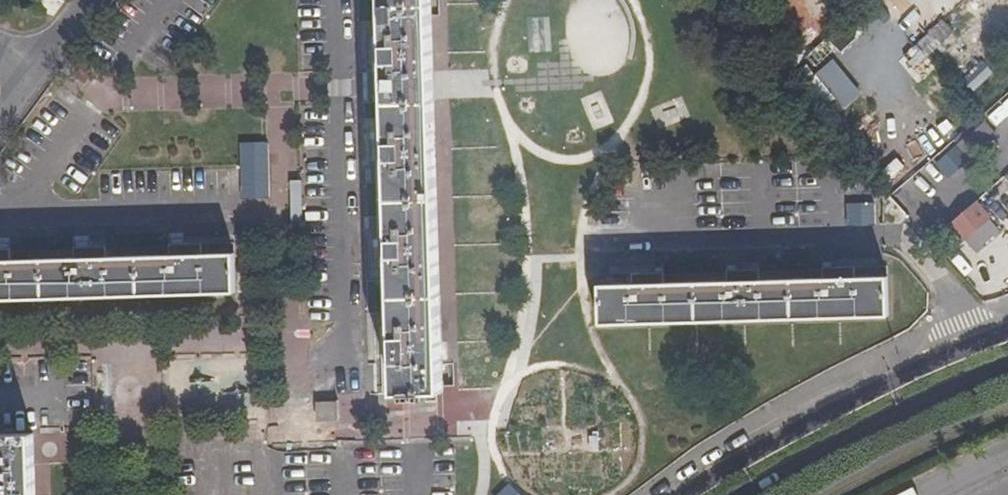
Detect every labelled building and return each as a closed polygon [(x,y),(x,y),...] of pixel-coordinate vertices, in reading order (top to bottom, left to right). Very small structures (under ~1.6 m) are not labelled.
[(55,15),(65,0),(30,0),(29,4),(55,15)] [(395,392),(405,392),(405,397),(423,397),(423,391),(443,390),(432,0),(383,0),(395,392)] [(906,15),(920,0),(891,0),(906,15)] [(887,68),(899,84),(957,38),(944,22),(887,68)] [(812,56),(803,65),(813,75),(822,66),(812,56)] [(961,80),(973,92),(994,72),(982,60),(961,80)] [(970,158),(997,136),(985,121),(957,143),(970,158)] [(974,202),(949,225),(963,240),(988,218),(974,202)] [(850,227),(873,225),(872,213),(849,214),(850,227)] [(988,218),(963,240),(973,251),(997,229),(988,218)] [(0,259),(0,298),(235,291),(235,252),(0,259)] [(888,275),(599,284),(600,323),(888,315),(888,275)] [(337,399),(316,399),(316,418),(337,417),(337,399)] [(0,437),(0,494),(33,494),(32,436),(0,437)]
